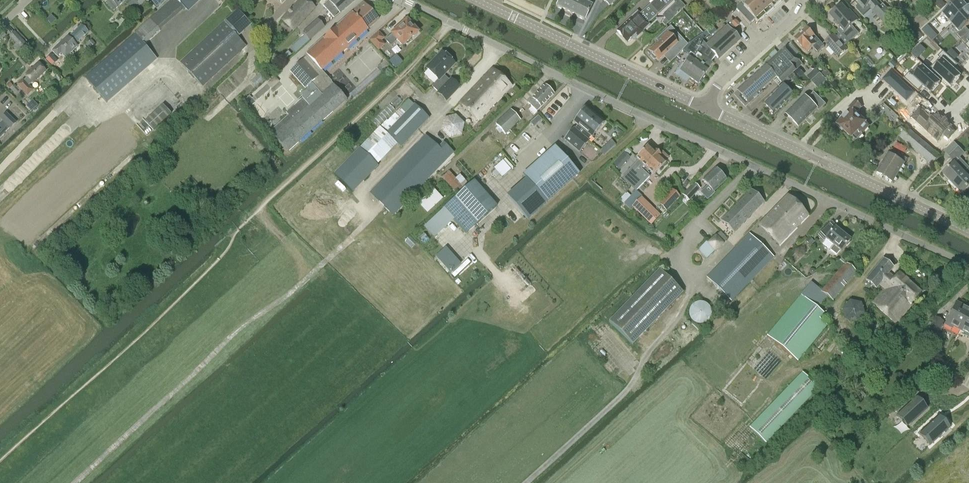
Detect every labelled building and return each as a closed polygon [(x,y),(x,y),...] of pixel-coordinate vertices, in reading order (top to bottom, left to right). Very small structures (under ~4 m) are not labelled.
[(85,79),(106,103),(147,67),(150,71),(154,67),(151,63),(156,59),(144,45),(185,9),(176,0),(173,0),(134,34),(135,35),(85,79)] [(126,0),(110,0),(106,4),(114,12),(118,7),(118,8),(126,0)] [(125,3),(134,12),(140,6),(141,6),(145,1),(144,0),(129,0),(125,3)] [(157,8),(165,0),(149,0),(157,8)] [(202,0),(177,0),(189,12),(202,0)] [(314,8),(305,0),(300,0),(281,22),(293,32),(314,8)] [(355,1),(354,0),(330,0),(324,6),(335,18),(355,1)] [(578,0),(560,0),(557,7),(585,21),(592,7),(578,0)] [(685,7),(679,0),(656,0),(640,15),(638,13),(631,19),(630,19),(624,25),(624,26),(617,32),(622,38),(622,37),(628,43),(636,35),(637,37),(643,31),(642,30),(648,24),(669,5),(673,1),(675,4),(671,8),(667,12),(673,19),(685,7)] [(736,8),(735,9),(750,25),(755,20),(757,23),(782,1),(781,0),(729,0),(736,8)] [(879,6),(874,0),(856,0),(864,10),(868,7),(873,13),(873,12),(885,26),(894,17),(886,7),(883,10),(879,6)] [(921,12),(928,5),(924,0),(917,0),(914,4),(921,12)] [(939,9),(940,10),(945,5),(941,0),(936,0),(933,2),(939,9)] [(943,15),(951,24),(968,9),(960,0),(943,15)] [(302,99),(304,102),(297,109),(298,110),(290,117),(289,116),(270,133),(288,153),(289,152),(288,152),(333,112),(333,113),(347,100),(331,83),(332,82),(322,71),(368,30),(368,29),(379,19),(364,3),(345,20),(344,20),(335,28),(335,29),(324,39),(324,38),(314,46),(315,47),(307,55),(308,56),(293,69),(293,75),(303,86),(308,87),(308,90),(303,95),(302,99)] [(848,44),(849,43),(859,34),(852,26),(858,20),(851,12),(850,14),(842,6),(831,16),(842,27),(838,31),(840,33),(839,34),(848,44)] [(951,24),(960,33),(956,37),(961,41),(968,34),(968,32),(966,28),(968,25),(968,8),(968,9),(951,24)] [(51,16),(47,20),(51,25),(56,20),(51,16)] [(318,19),(302,33),(304,36),(290,49),(295,54),(309,41),(309,42),(325,27),(318,19)] [(403,46),(417,33),(417,32),(417,30),(414,27),(412,27),(407,21),(385,41),(390,46),(397,40),(403,46)] [(201,87),(245,47),(224,24),(180,64),(201,87)] [(88,33),(81,26),(68,37),(68,36),(52,51),(57,56),(60,53),(65,58),(77,47),(75,45),(88,33)] [(680,71),(698,84),(712,64),(711,62),(715,56),(718,59),(739,40),(728,27),(707,46),(702,41),(699,38),(689,46),(688,45),(683,50),(683,51),(684,51),(689,54),(689,55),(690,53),(694,56),(693,58),(691,56),(680,71)] [(825,47),(820,41),(808,28),(795,39),(804,49),(805,48),(808,52),(814,47),(818,53),(825,47)] [(683,50),(688,45),(676,33),(674,35),(669,29),(655,41),(656,45),(649,51),(651,53),(650,56),(654,60),(656,59),(658,61),(669,52),(675,59),(683,51),(683,50)] [(706,31),(698,37),(699,38),(702,41),(709,36),(706,31)] [(27,45),(16,33),(10,38),(16,43),(13,46),(19,53),(27,45)] [(384,45),(381,41),(384,39),(379,33),(370,41),(378,50),(384,45)] [(839,34),(836,37),(834,35),(825,42),(838,58),(847,50),(845,47),(848,44),(839,34)] [(961,41),(965,46),(968,43),(968,34),(961,41)] [(96,44),(92,40),(85,46),(89,50),(96,44)] [(919,45),(911,54),(917,59),(925,50),(919,45)] [(801,63),(796,57),(787,47),(738,91),(738,92),(734,95),(746,108),(749,105),(750,105),(763,93),(762,92),(777,78),(781,84),(796,70),(794,68),(801,63)] [(951,50),(947,54),(954,61),(958,57),(951,50)] [(943,62),(934,72),(950,88),(960,77),(952,70),(957,64),(942,51),(937,56),(943,62)] [(446,102),(460,87),(451,79),(450,81),(444,75),(455,64),(442,52),(426,69),(438,80),(432,87),(438,93),(446,102)] [(398,57),(391,64),(395,69),(402,62),(398,57)] [(385,61),(377,69),(380,73),(389,65),(385,61)] [(26,75),(25,76),(27,78),(25,80),(23,79),(17,85),(27,97),(34,91),(29,86),(32,83),(33,83),(46,71),(39,63),(26,75)] [(803,63),(798,71),(812,79),(817,71),(803,63)] [(908,73),(903,78),(917,92),(922,86),(930,94),(940,83),(923,68),(914,79),(908,73)] [(478,121),(511,86),(492,69),(459,103),(478,121)] [(381,76),(378,72),(351,96),(354,100),(381,76)] [(891,72),(882,81),(907,103),(915,94),(891,72)] [(818,90),(827,81),(820,74),(811,82),(818,90)] [(279,82),(275,77),(267,84),(271,89),(279,82)] [(694,91),(698,85),(693,81),(688,87),(694,91)] [(527,103),(532,107),(528,110),(533,115),(553,94),(544,85),(527,103)] [(786,101),(791,97),(782,88),(778,92),(777,92),(765,104),(775,114),(787,102),(786,101)] [(820,111),(826,105),(814,93),(808,99),(805,96),(786,114),(799,127),(818,109),(820,111)] [(387,120),(380,127),(386,133),(414,105),(408,100),(400,108),(388,121),(387,120)] [(32,101),(26,106),(31,112),(38,105),(35,101),(32,101)] [(861,134),(869,126),(856,114),(862,107),(855,101),(849,108),(851,110),(837,125),(839,126),(838,127),(842,131),(843,130),(852,138),(852,137),(856,141),(862,135),(861,134)] [(414,105),(386,133),(398,144),(401,147),(429,118),(414,104),(414,105)] [(153,131),(171,114),(163,105),(145,122),(153,131)] [(578,125),(574,129),(573,129),(564,140),(579,152),(588,141),(587,141),(591,136),(592,137),(604,122),(586,107),(574,122),(578,125)] [(496,124),(505,134),(520,120),(511,110),(496,124)] [(454,112),(439,129),(453,141),(468,125),(454,112)] [(931,120),(923,113),(914,122),(936,142),(943,134),(947,138),(954,132),(950,128),(952,127),(937,114),(931,120)] [(5,135),(10,130),(11,130),(17,124),(7,115),(1,121),(4,123),(0,127),(0,141),(5,135)] [(940,156),(904,125),(896,135),(931,165),(940,156)] [(425,135),(382,180),(369,193),(393,215),(453,152),(443,143),(438,148),(425,135)] [(604,154),(616,145),(613,140),(601,149),(604,154)] [(650,177),(647,175),(641,168),(649,160),(651,161),(658,154),(649,145),(636,157),(639,160),(622,178),(635,191),(642,184),(643,184),(650,177)] [(579,174),(555,147),(523,175),(526,179),(547,202),(579,174)] [(968,169),(968,168),(959,157),(964,152),(959,147),(949,157),(955,163),(943,174),(953,184),(968,169)] [(360,148),(345,164),(360,179),(364,182),(379,167),(377,165),(360,148)] [(893,183),(908,159),(891,149),(877,172),(893,183)] [(647,175),(649,173),(647,171),(649,170),(654,174),(666,162),(665,160),(668,157),(663,152),(659,155),(658,154),(651,161),(649,160),(641,168),(647,175)] [(619,172),(631,160),(625,154),(613,166),(619,172)] [(500,180),(514,167),(506,158),(491,171),(500,180)] [(703,180),(714,191),(726,179),(715,168),(703,180)] [(953,184),(962,195),(968,188),(968,169),(953,184)] [(456,179),(449,172),(442,178),(456,193),(467,183),(460,175),(456,179)] [(527,219),(547,202),(526,179),(507,196),(527,219)] [(465,235),(497,206),(474,181),(442,210),(465,235)] [(694,183),(682,195),(689,202),(701,190),(694,183)] [(433,189),(421,201),(430,210),(442,199),(433,189)] [(721,220),(734,233),(764,202),(751,190),(721,220)] [(633,208),(651,226),(661,216),(642,197),(636,191),(623,204),(630,211),(633,208)] [(661,207),(667,212),(680,197),(674,192),(661,207)] [(786,196),(758,226),(769,236),(797,206),(786,196)] [(797,206),(769,236),(779,246),(807,216),(797,206)] [(836,256),(840,251),(841,252),(850,240),(834,227),(830,223),(818,234),(824,241),(825,239),(834,246),(830,251),(836,256)] [(720,232),(708,244),(706,242),(698,250),(707,259),(727,239),(720,232)] [(707,279),(713,284),(731,301),(773,257),(749,235),(707,279)] [(814,242),(808,237),(804,241),(810,246),(814,242)] [(894,277),(889,273),(893,268),(883,260),(866,280),(875,289),(879,285),(884,289),(871,303),(894,323),(896,320),(895,319),(904,308),(906,309),(920,292),(898,273),(894,277)] [(821,291),(832,301),(855,273),(844,263),(821,291)] [(633,346),(683,293),(659,270),(608,322),(633,346)] [(811,282),(801,295),(817,309),(827,297),(821,292),(821,291),(811,282)] [(801,295),(767,335),(797,360),(826,325),(818,318),(822,313),(801,295)] [(856,323),(867,309),(852,297),(841,311),(856,323)] [(690,318),(691,319),(691,320),(692,321),(692,322),(693,322),(695,323),(695,324),(696,324),(698,325),(699,325),(700,325),(702,325),(704,325),(706,324),(707,324),(707,323),(709,322),(710,320),(711,318),(712,317),(712,316),(712,315),(712,314),(712,313),(712,312),(711,311),(711,310),(711,309),(710,308),(710,307),(709,307),(708,306),(707,305),(705,304),(704,304),(702,303),(700,303),(698,303),(697,303),(696,304),(694,305),(693,306),(692,307),(691,308),(691,309),(690,310),(690,311),(690,312),(690,313),(690,314),(690,315),(690,316),(690,317),(690,318)] [(968,312),(968,310),(968,309),(968,308),(963,305),(962,306),(956,303),(945,324),(952,328),(953,326),(960,329),(968,312)] [(960,329),(966,333),(965,335),(968,337),(968,312),(960,329)] [(937,332),(943,321),(935,317),(929,328),(937,332)] [(765,443),(818,388),(802,373),(749,428),(765,443)] [(917,397),(896,416),(901,422),(906,418),(911,424),(927,409),(917,397)] [(939,416),(919,435),(929,446),(950,428),(939,416)]
